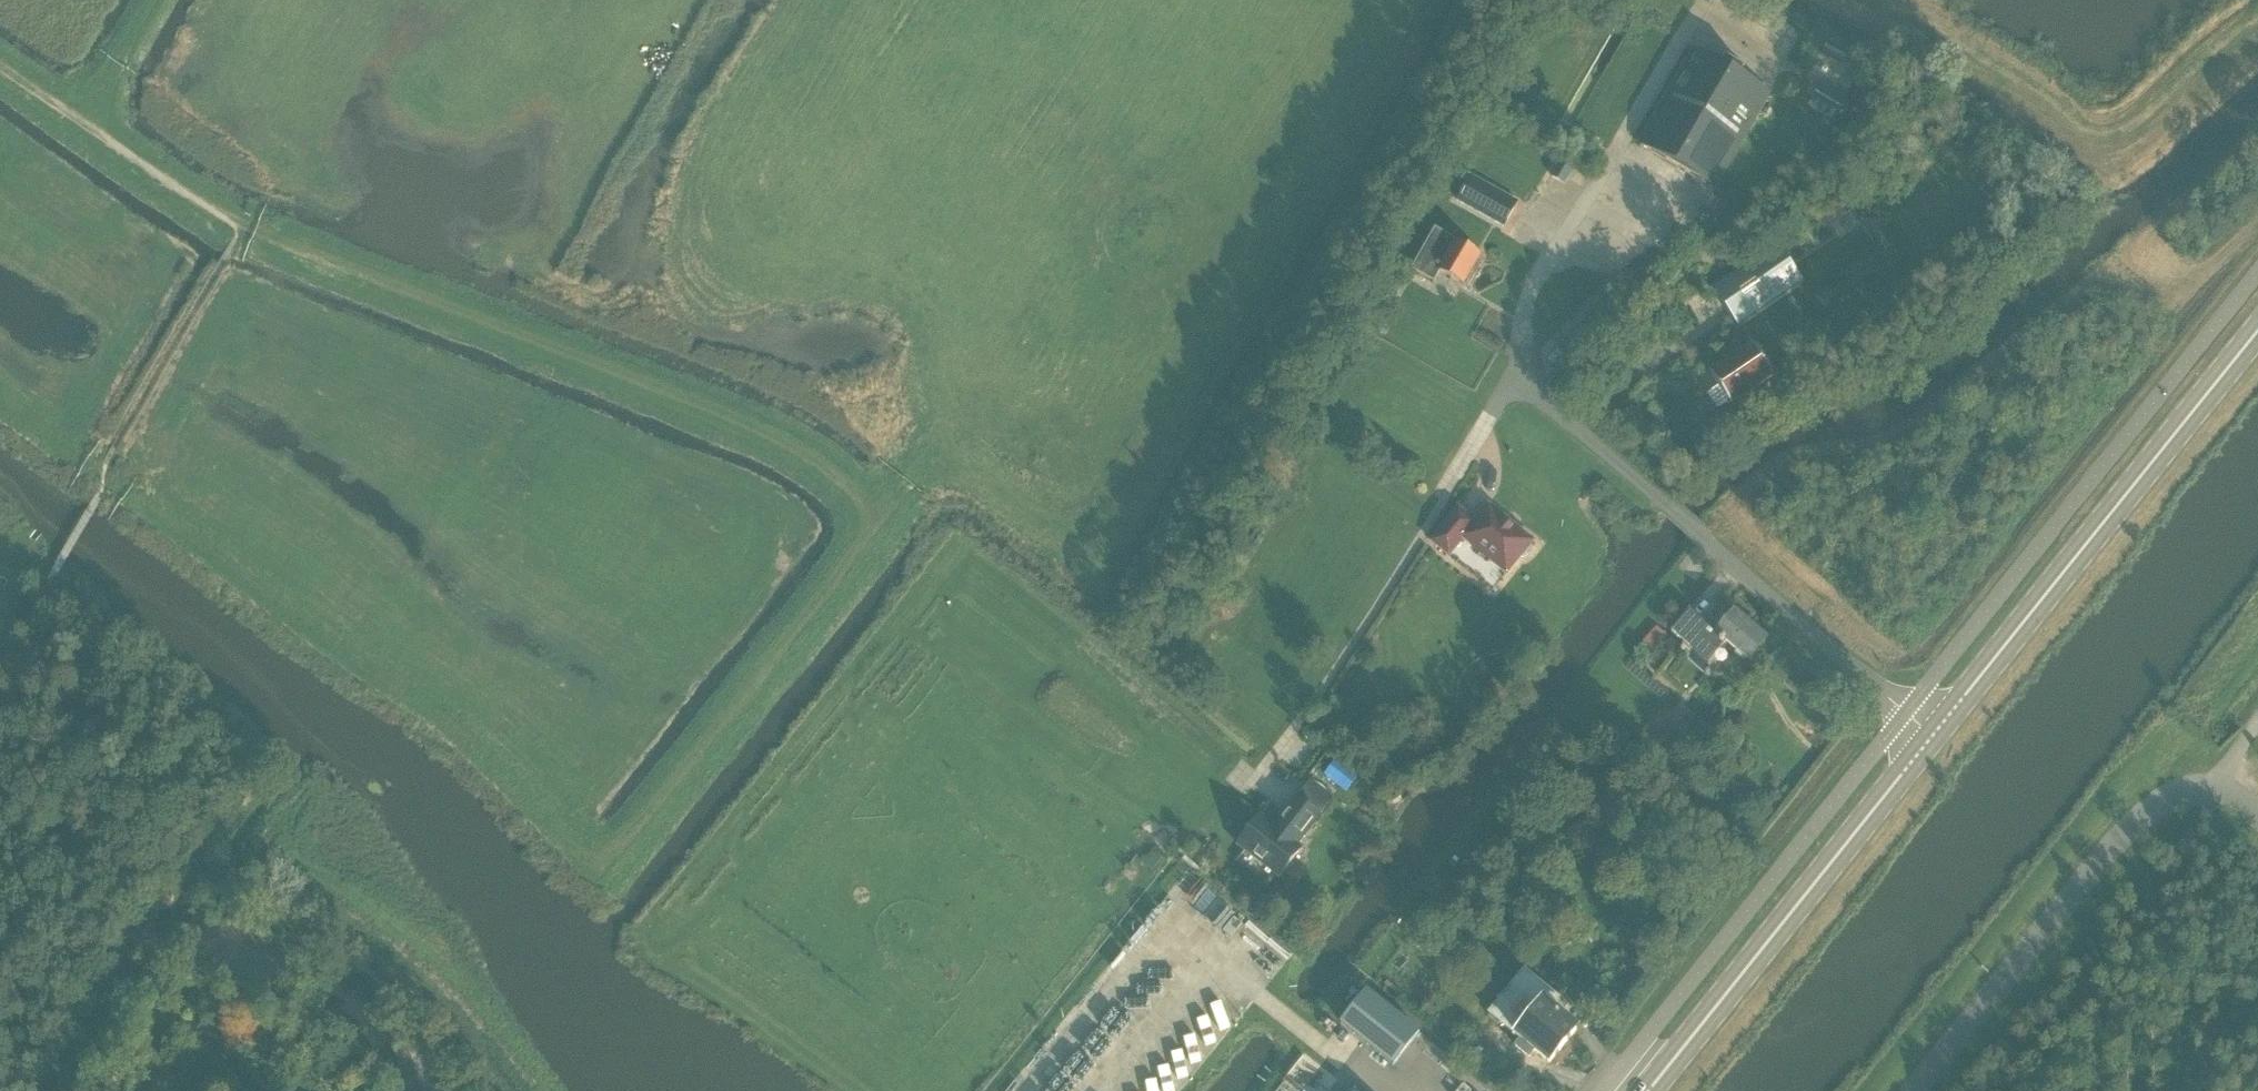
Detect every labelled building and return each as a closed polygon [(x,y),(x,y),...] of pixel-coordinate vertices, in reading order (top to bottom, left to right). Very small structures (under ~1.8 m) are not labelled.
[(1718,188),(1773,92),(1694,46),(1639,142),(1718,188)] [(1814,98),(1841,114),(1852,96),(1825,81),(1814,98)] [(1566,182),(1573,170),(1560,163),(1553,175),(1566,182)] [(1519,203),(1471,176),(1458,199),(1505,227),(1519,203)] [(1483,254),(1456,238),(1436,226),(1412,268),(1434,281),(1440,270),(1465,284),(1483,254)] [(1721,297),(1738,322),(1786,290),(1769,264),(1721,297)] [(1385,282),(1378,295),(1392,302),(1399,289),(1385,282)] [(1378,320),(1373,327),(1386,334),(1390,327),(1378,320)] [(1774,375),(1753,344),(1711,373),(1720,387),(1709,394),(1718,407),(1729,400),(1732,404),(1774,375)] [(1531,544),(1534,541),(1489,505),(1476,521),(1459,508),(1432,542),(1450,556),(1463,539),(1507,574),(1522,556),(1527,557),(1532,555),(1533,549),(1531,544)] [(1718,632),(1717,631),(1691,609),(1672,632),(1709,662),(1726,643),(1748,663),(1768,639),(1735,611),(1718,632)] [(1654,651),(1668,633),(1656,624),(1643,642),(1654,651)] [(1502,642),(1489,644),(1491,655),(1503,654),(1502,642)] [(1359,776),(1338,759),(1326,773),(1348,791),(1359,776)] [(1236,845),(1281,879),(1305,847),(1300,844),(1323,814),(1297,795),(1275,823),(1261,813),(1236,845)] [(1278,978),(1290,965),(1273,950),(1261,964),(1278,978)] [(1577,1029),(1542,1000),(1526,986),(1500,1021),(1516,1033),(1522,1038),(1516,1045),(1529,1056),(1535,1049),(1550,1062),(1577,1029)] [(1395,1065),(1421,1032),(1368,989),(1342,1021),(1395,1065)] [(1213,1022),(1221,1049),(1233,1045),(1225,1019),(1213,1022)] [(1173,1090),(1184,1090),(1185,1079),(1174,1079),(1173,1090)]
